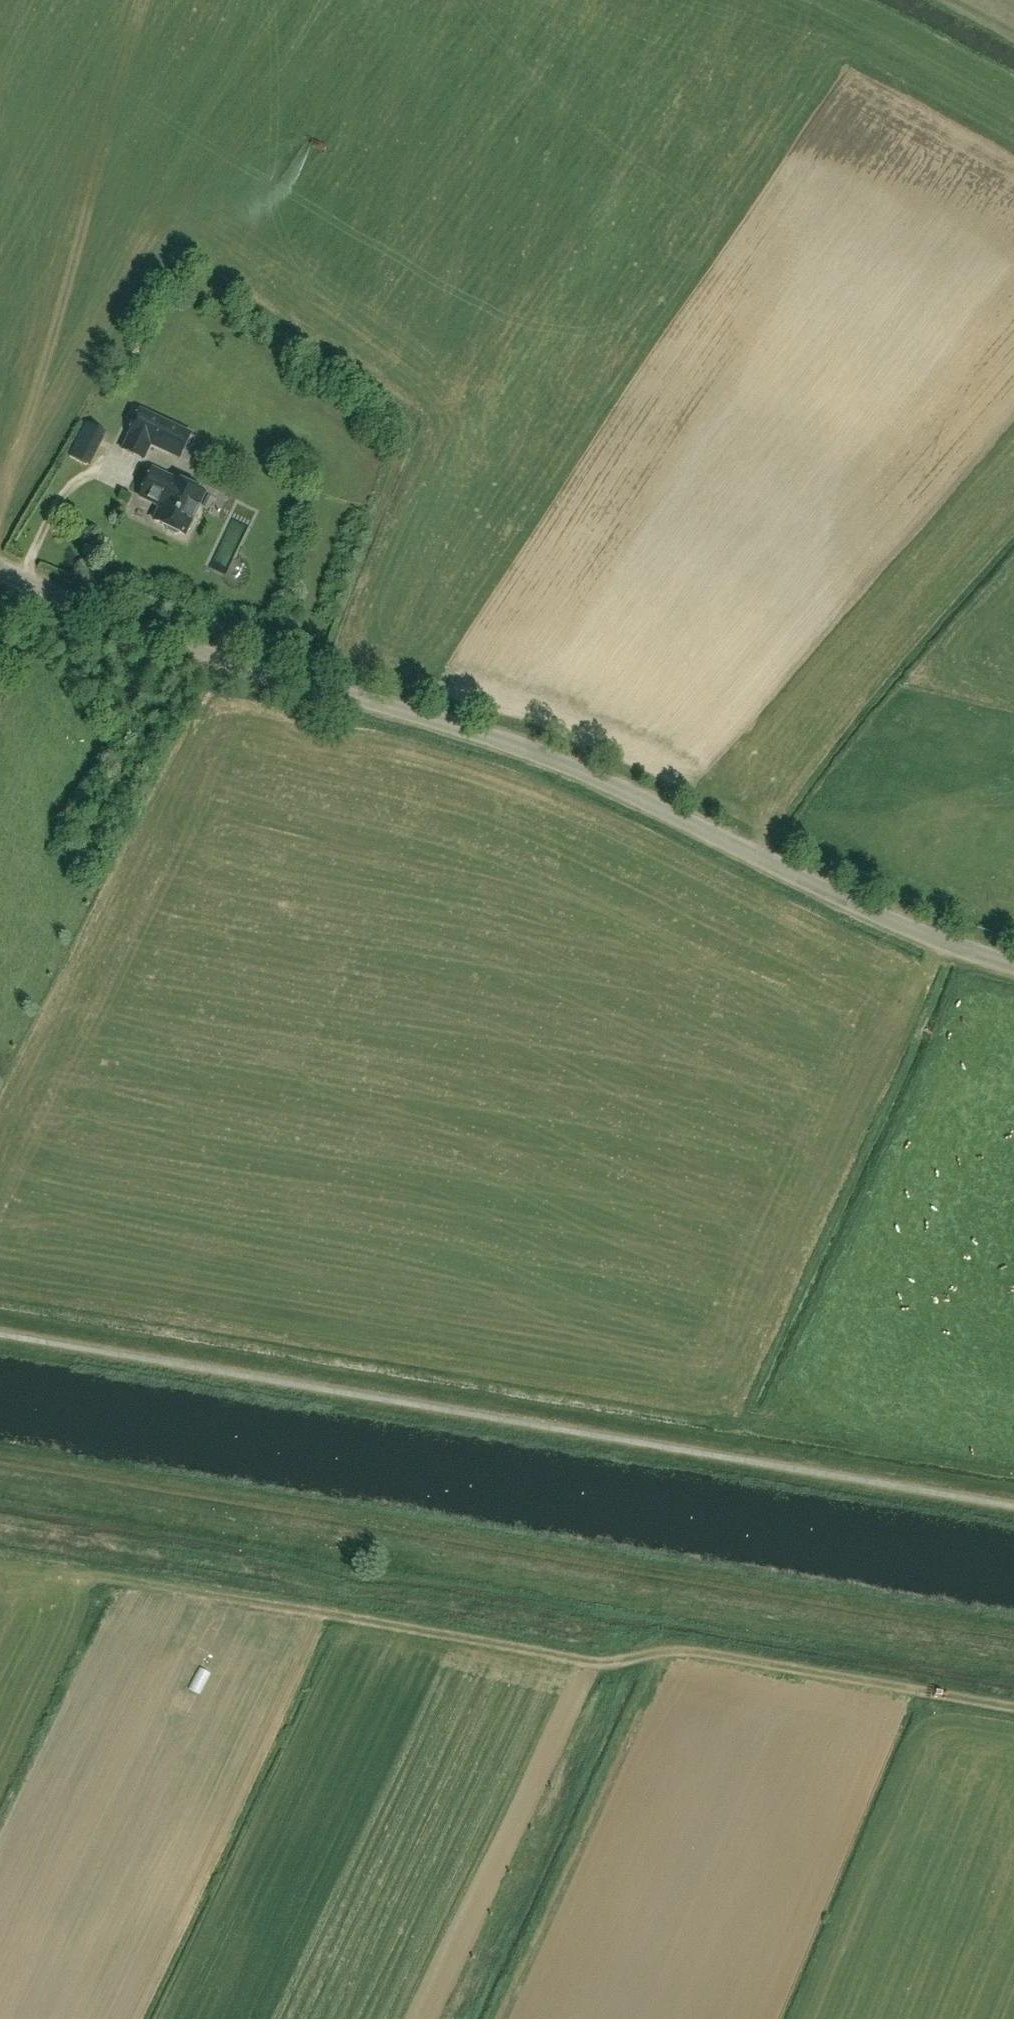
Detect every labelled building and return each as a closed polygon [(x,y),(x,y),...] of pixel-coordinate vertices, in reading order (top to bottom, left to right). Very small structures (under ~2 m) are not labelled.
[(179,459),(191,433),(140,409),(128,435),(129,435),(122,450),(144,460),(150,445),(179,459)] [(86,464),(103,431),(86,423),(70,456),(86,464)] [(114,457),(125,437),(117,432),(106,452),(114,457)] [(180,533),(183,535),(203,492),(175,479),(174,480),(152,470),(140,496),(161,506),(154,521),(166,526),(168,531),(175,535),(180,533)]
